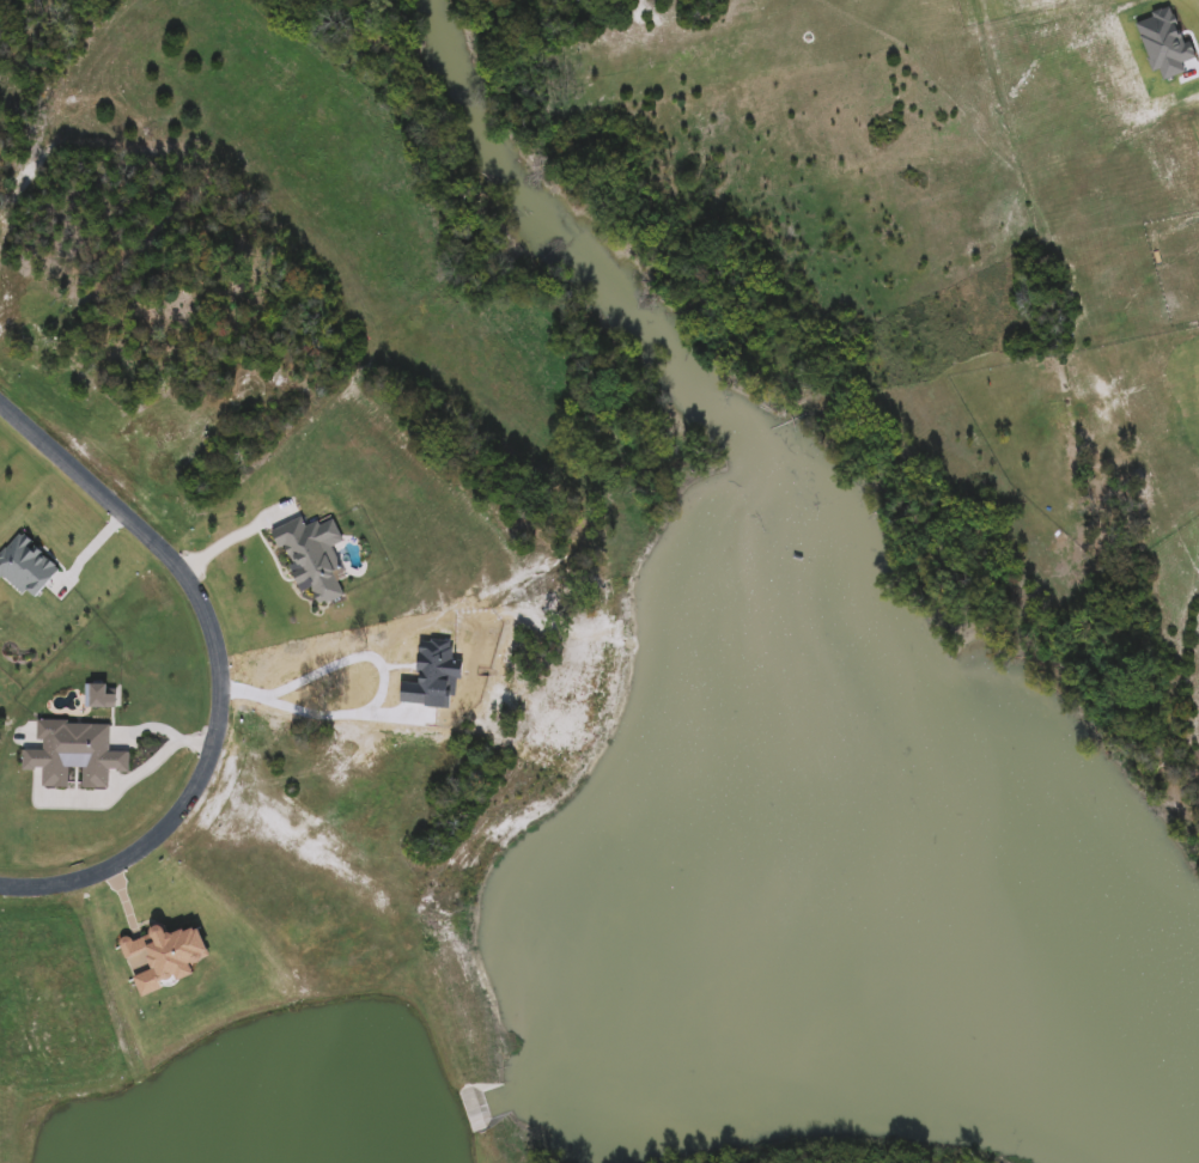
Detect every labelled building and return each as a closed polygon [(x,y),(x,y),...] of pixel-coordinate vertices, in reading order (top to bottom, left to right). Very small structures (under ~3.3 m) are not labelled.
[(110,707),(84,707),(84,687),(110,687),(110,707)] [(106,724),(105,751),(126,753),(124,772),(104,772),(103,790),(78,788),(78,768),(65,768),(65,788),(38,787),(38,771),(18,771),(19,750),(35,751),(36,721),(106,724)]
